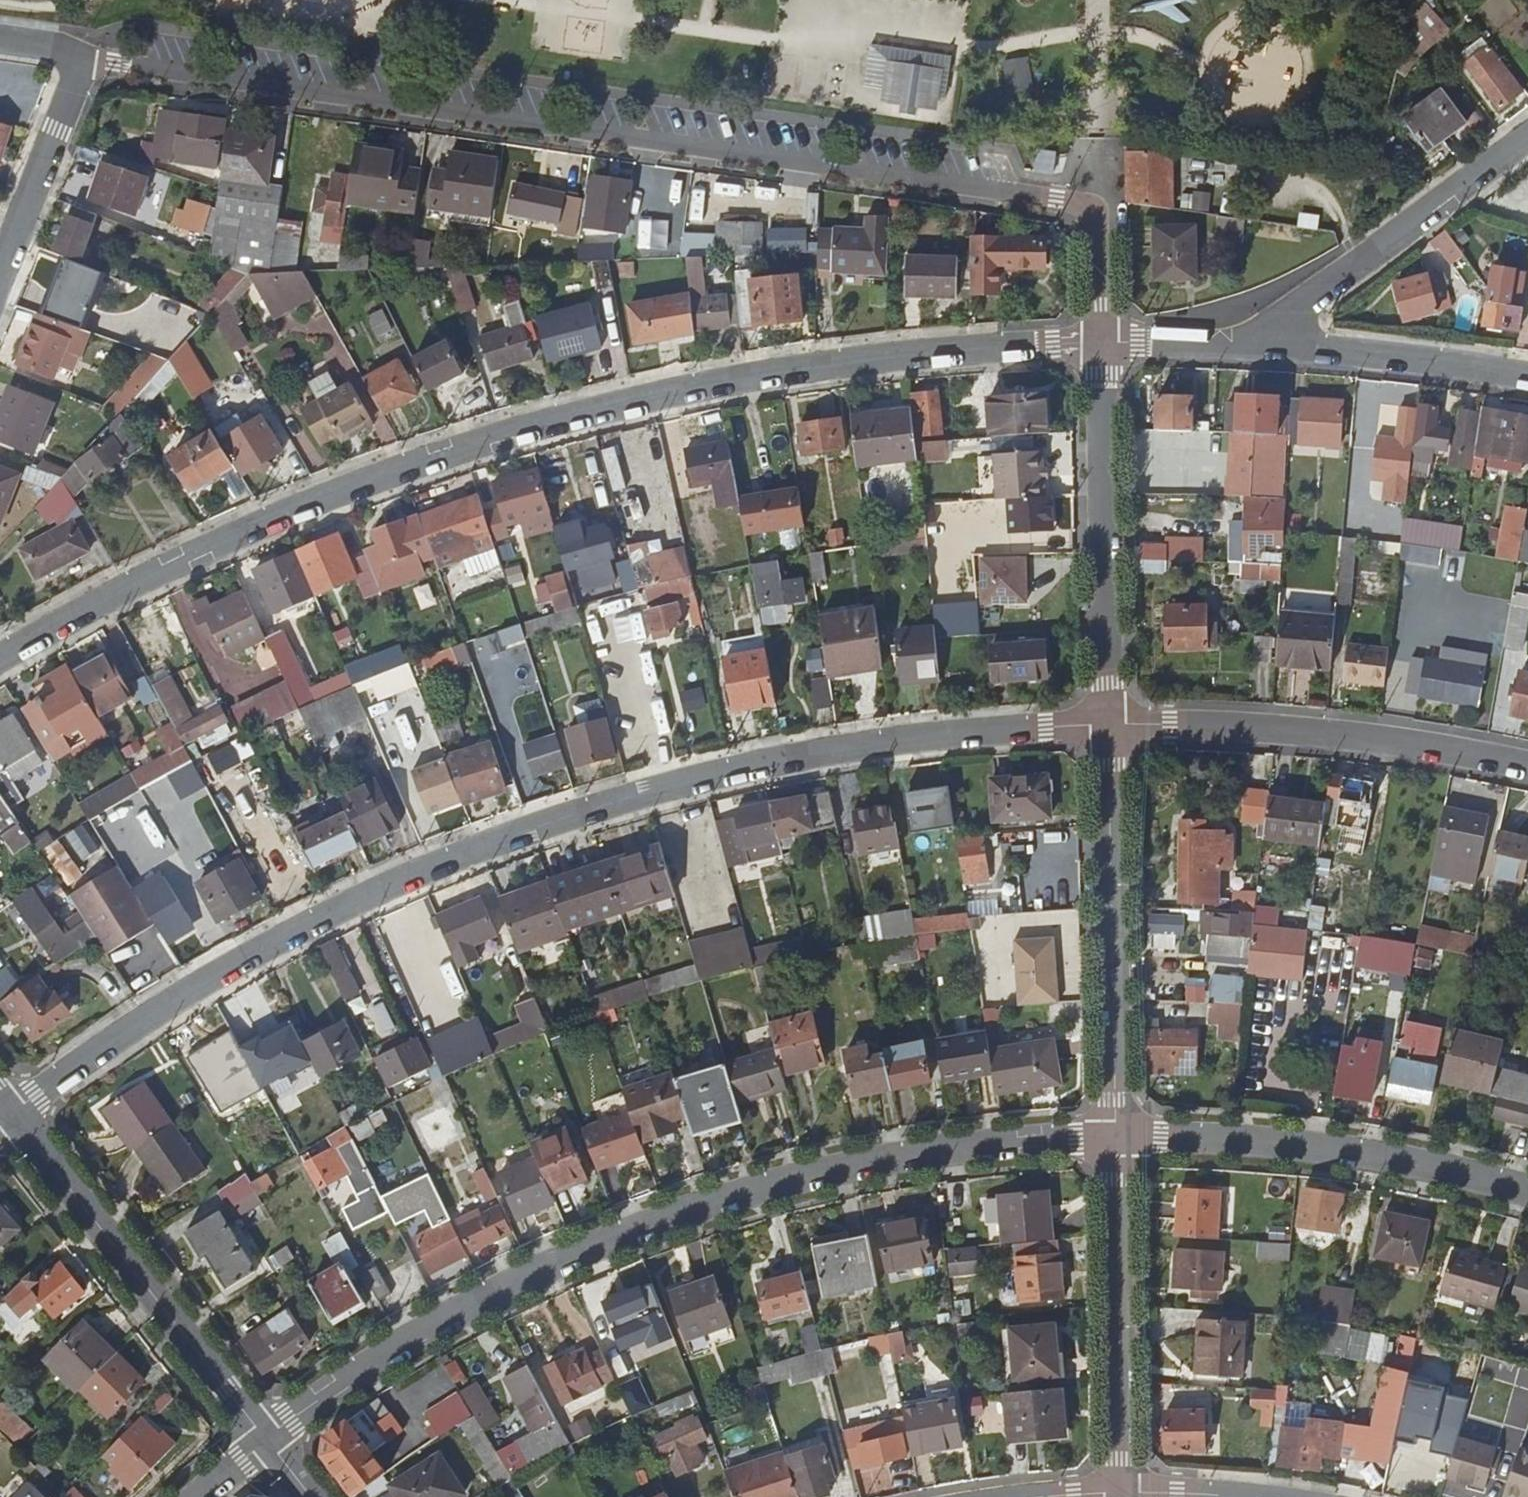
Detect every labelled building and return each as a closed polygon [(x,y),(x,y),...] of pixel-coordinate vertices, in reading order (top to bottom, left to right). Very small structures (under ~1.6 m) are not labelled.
[(1428,49),(1452,28),(1430,3),(1406,25),(1428,49)] [(863,87),(895,92),(898,67),(939,72),(936,98),(946,100),(952,56),(870,44),(863,87)] [(1006,61),(1010,91),(1032,88),(1028,58),(1006,61)] [(1501,109),(1526,90),(1520,81),(1517,84),(1503,66),(1482,83),(1501,109)] [(895,92),(893,108),(934,114),(936,98),(939,72),(898,67),(895,92)] [(1429,151),(1468,122),(1445,90),(1406,120),(1429,151)] [(175,159),(218,165),(225,121),(165,112),(160,144),(177,146),(175,159)] [(13,127),(0,123),(0,159),(5,160),(13,127)] [(229,132),(222,189),(219,214),(280,223),(285,187),(271,185),(277,139),(229,132)] [(353,181),(421,191),(424,170),(396,166),(399,151),(359,145),(353,181)] [(1039,150),(1036,172),(1053,175),(1056,152),(1039,150)] [(1129,151),(1130,204),(1173,209),(1172,151),(1129,151)] [(449,183),(435,180),(431,207),(493,216),(501,161),(453,153),(450,171),(449,183)] [(106,166),(93,200),(136,216),(148,181),(106,166)] [(437,169),(435,180),(449,183),(450,171),(437,169)] [(323,243),(342,245),(351,182),(346,182),(347,176),(341,175),(340,181),(332,180),(331,189),(327,215),(323,243)] [(595,178),(588,233),(626,238),(634,183),(595,178)] [(517,184),(511,211),(560,222),(558,232),(577,236),(585,199),(517,184)] [(314,213),(327,215),(331,189),(317,187),(314,213)] [(185,213),(182,222),(210,233),(214,223),(208,221),(213,209),(194,203),(189,215),(185,213)] [(126,226),(75,207),(58,253),(83,262),(96,228),(122,238),(126,226)] [(1247,220),(1220,216),(1217,234),(1245,237),(1247,220)] [(719,221),(718,254),(738,254),(763,255),(763,244),(764,223),(719,221)] [(820,237),(820,254),(819,268),(834,268),(835,273),(887,274),(889,225),(868,223),(868,236),(836,234),(836,238),(820,237)] [(812,252),(813,226),(770,225),(770,252),(812,252)] [(279,227),(272,273),(297,272),(303,231),(279,227)] [(1155,230),(1157,283),(1200,282),(1198,229),(1155,230)] [(1453,239),(1446,230),(1431,242),(1437,250),(1453,239)] [(1244,244),(1245,237),(1217,234),(1216,241),(1244,244)] [(716,258),(717,237),(686,238),(683,259),(690,258),(704,258),(716,258)] [(430,241),(414,238),(410,268),(426,268),(427,261),(430,241)] [(973,238),(971,289),(998,290),(999,268),(1045,270),(1047,240),(973,238)] [(577,263),(611,261),(611,247),(579,248),(577,263)] [(87,266),(89,266),(99,270),(105,252),(94,248),(87,266)] [(87,266),(61,255),(43,301),(72,313),(89,266),(87,266)] [(907,256),(907,295),(959,297),(960,258),(907,256)] [(742,324),(739,295),(707,298),(704,258),(690,258),(693,296),(697,328),(742,324)] [(466,266),(451,267),(465,313),(479,308),(466,266)] [(230,297),(252,273),(234,267),(198,307),(215,314),(230,297)] [(1494,270),(1485,326),(1519,331),(1522,310),(1508,309),(1510,299),(1522,300),(1525,274),(1494,270)] [(321,296),(308,272),(297,272),(272,273),(252,273),(278,320),(321,296)] [(1395,286),(1405,322),(1450,310),(1441,273),(1395,286)] [(742,324),(742,327),(803,323),(800,279),(737,282),(739,295),(742,324)] [(160,347),(173,359),(215,314),(198,307),(159,292),(156,298),(191,312),(160,347)] [(697,334),(697,328),(693,296),(631,306),(638,344),(697,334)] [(230,297),(215,314),(238,354),(252,345),(239,323),(243,321),(230,297)] [(484,337),(494,373),(538,359),(533,341),(540,340),(535,324),(530,325),(522,301),(508,304),(515,328),(484,337)] [(76,323),(78,324),(119,339),(125,325),(109,319),(111,312),(84,302),(76,323)] [(594,307),(540,320),(550,362),(603,349),(594,307)] [(76,323),(43,311),(37,326),(72,339),(78,324),(76,323)] [(72,339),(37,326),(36,325),(22,363),(57,376),(62,363),(72,367),(77,354),(67,350),(72,339)] [(416,359),(431,390),(464,374),(450,343),(416,359)] [(367,379),(386,413),(420,395),(401,361),(367,379)] [(340,433),(342,437),(375,419),(354,382),(322,400),(340,433)] [(0,440),(35,454),(55,402),(13,385),(6,402),(14,405),(0,440)] [(113,407),(125,412),(143,393),(131,388),(113,407)] [(992,400),(995,435),(1029,434),(1052,433),(1050,396),(992,400)] [(1240,396),(1239,431),(1279,434),(1280,427),(1280,397),(1240,396)] [(915,410),(918,437),(949,434),(945,397),(925,399),(926,406),(914,407),(915,410)] [(1158,430),(1193,430),(1193,397),(1158,398),(1158,430)] [(1290,442),(1341,445),(1344,400),(1293,398),(1290,442)] [(1422,405),(1416,449),(1448,454),(1450,435),(1435,433),(1440,403),(1428,399),(1427,405),(1422,405)] [(340,433),(322,400),(304,409),(323,443),(340,433)] [(1383,502),(1406,505),(1418,409),(1401,406),(1398,439),(1376,437),(1371,480),(1385,482),(1383,502)] [(1458,409),(1454,436),(1465,437),(1464,442),(1472,444),(1477,413),(1458,409)] [(1474,452),(1527,461),(1527,416),(1481,409),(1474,452)] [(920,457),(918,442),(918,437),(915,410),(852,417),(858,464),(920,457)] [(122,444),(136,429),(125,412),(88,453),(91,456),(82,463),(99,483),(132,456),(122,444)] [(225,439),(245,474),(286,449),(265,415),(225,439)] [(801,424),(805,453),(845,449),(842,419),(801,424)] [(194,488),(236,464),(216,430),(174,456),(194,488)] [(1252,496),(1282,498),(1285,439),(1240,437),(1239,461),(1254,462),(1252,496)] [(948,439),(918,442),(920,457),(920,461),(950,458),(948,439)] [(738,497),(728,442),(686,450),(693,484),(714,480),(720,507),(739,503),(738,497)] [(994,455),(996,499),(1005,498),(1045,497),(1043,452),(994,455)] [(1239,461),(1238,495),(1247,496),(1252,496),(1254,462),(1239,461)] [(2,525),(21,474),(0,466),(0,525),(2,525)] [(500,508),(484,513),(494,542),(510,537),(507,527),(550,514),(538,472),(494,484),(500,508)] [(80,503),(64,478),(39,505),(52,523),(63,515),(66,519),(80,503)] [(761,531),(804,525),(799,487),(755,495),(761,531)] [(745,534),(761,531),(755,495),(738,497),(739,503),(745,534)] [(1283,540),(1284,530),(1285,519),(1286,498),(1282,498),(1252,496),(1247,496),(1245,524),(1236,525),(1236,539),(1245,539),(1246,558),(1261,557),(1260,544),(1278,544),(1277,540),(1283,540)] [(1045,497),(1005,498),(1006,534),(1053,532),(1052,497),(1045,497)] [(464,500),(419,516),(433,556),(478,540),(464,500)] [(1504,555),(1517,558),(1526,514),(1511,512),(1504,555)] [(433,556),(419,516),(373,532),(380,547),(364,552),(378,588),(423,572),(419,561),(433,556)] [(23,548),(38,578),(90,551),(74,521),(23,548)] [(579,568),(583,587),(609,581),(604,563),(609,562),(600,529),(584,533),(581,521),(554,528),(560,547),(562,549),(568,571),(579,568)] [(1460,534),(1407,527),(1405,540),(1457,548),(1460,534)] [(337,536),(296,553),(314,594),(354,577),(337,536)] [(1441,548),(1401,542),(1399,558),(1439,564),(1441,548)] [(1142,547),(1142,559),(1168,559),(1169,546),(1142,547)] [(645,589),(693,576),(689,558),(655,566),(650,548),(625,554),(628,565),(635,592),(645,589)] [(824,549),(810,551),(815,582),(828,580),(824,549)] [(314,594),(296,553),(256,570),(273,612),(314,594)] [(1265,562),(1282,564),(1282,554),(1265,553),(1265,562)] [(983,559),(983,603),(1027,603),(1026,558),(983,559)] [(1168,559),(1142,559),(1142,572),(1167,573),(1168,559)] [(1263,562),(1242,561),(1240,576),(1281,580),(1282,564),(1265,562),(1263,562)] [(1393,597),(1394,561),(1362,561),(1361,596),(1393,597)] [(625,594),(635,592),(628,565),(618,568),(625,594)] [(756,576),(761,605),(786,601),(805,598),(800,568),(756,576)] [(556,594),(560,607),(571,604),(562,575),(547,579),(548,582),(535,586),(538,599),(556,594)] [(696,593),(693,576),(645,589),(649,604),(664,600),(678,597),(696,593)] [(359,584),(370,611),(382,605),(373,580),(359,584)] [(1338,582),(1336,605),(1349,606),(1351,583),(1338,582)] [(572,589),(577,607),(587,604),(583,587),(572,589)] [(1505,643),(1524,647),(1527,626),(1527,593),(1515,591),(1505,643)] [(266,640),(262,632),(245,594),(197,616),(206,635),(215,630),(228,657),(240,651),(243,658),(251,655),(248,648),(266,640)] [(679,604),(678,597),(664,600),(665,608),(679,604)] [(786,601),(761,605),(765,624),(789,620),(786,601)] [(979,601),(938,602),(939,633),(980,632),(979,601)] [(1169,603),(1169,648),(1208,648),(1208,646),(1219,645),(1217,621),(1207,620),(1207,602),(1169,603)] [(679,604),(665,608),(647,612),(654,639),(672,635),(671,629),(685,626),(679,604)] [(876,606),(819,614),(826,657),(828,672),(829,676),(849,673),(848,666),(883,661),(876,606)] [(581,622),(577,607),(537,619),(541,634),(581,622)] [(1335,615),(1279,611),(1276,656),(1311,659),(1311,664),(1331,666),(1335,615)] [(479,657),(528,640),(522,622),(473,639),(479,657)] [(266,640),(279,667),(291,661),(275,626),(262,632),(266,640)] [(941,678),(938,639),(936,627),(899,630),(904,682),(941,678)] [(453,648),(464,644),(461,633),(442,640),(446,651),(453,648)] [(992,647),(994,682),(1048,678),(1045,643),(1041,643),(1041,636),(1020,638),(1021,645),(992,647)] [(405,654),(408,664),(423,659),(436,654),(432,644),(405,654)] [(1342,679),(1384,685),(1388,649),(1346,644),(1342,679)] [(1411,655),(1405,690),(1478,703),(1487,653),(1441,645),(1439,660),(1411,655)] [(459,667),(453,648),(446,651),(436,654),(423,659),(429,678),(459,667)] [(778,702),(768,650),(727,659),(738,711),(778,702)] [(72,676),(97,718),(132,699),(108,656),(72,676)] [(828,672),(826,657),(811,660),(813,675),(828,672)] [(1527,716),(1527,666),(1523,665),(1513,712),(1527,716)] [(45,692),(72,676),(69,669),(34,689),(41,700),(47,696),(45,692)] [(102,725),(97,718),(72,676),(45,692),(47,696),(41,700),(44,705),(24,716),(49,756),(53,753),(57,760),(73,751),(69,745),(102,725)] [(833,705),(829,677),(812,680),(817,707),(833,705)] [(175,722),(188,716),(168,679),(156,685),(175,722)] [(354,685),(300,710),(309,729),(332,719),(336,731),(368,717),(354,685)] [(686,709),(707,706),(705,689),(684,692),(686,709)] [(253,701),(232,711),(245,735),(300,710),(292,694),(258,711),(253,701)] [(570,740),(577,767),(589,764),(587,758),(593,757),(595,761),(615,756),(602,706),(575,713),(579,729),(581,737),(570,740)] [(219,707),(191,721),(200,735),(227,722),(219,707)] [(35,751),(13,716),(0,724),(0,772),(35,751)] [(200,735),(191,721),(188,716),(175,722),(186,742),(200,735)] [(133,777),(141,791),(192,762),(173,728),(160,736),(171,757),(133,777)] [(533,774),(566,764),(556,735),(524,745),(533,774)] [(446,759),(462,801),(505,784),(491,740),(487,737),(483,736),(478,738),(476,741),(476,748),(446,759)] [(221,778),(250,768),(241,741),(212,750),(221,778)] [(502,748),(511,772),(528,767),(519,742),(502,748)] [(446,759),(445,758),(412,771),(427,807),(429,814),(441,809),(462,801),(446,759)] [(1330,775),(1326,798),(1338,801),(1333,826),(1346,828),(1344,838),(1353,839),(1356,830),(1366,832),(1370,811),(1367,811),(1372,782),(1330,775)] [(992,781),(996,823),(1029,820),(1030,827),(1045,826),(1045,818),(1052,818),(1050,797),(1055,793),(1054,782),(1046,776),(992,781)] [(345,792),(366,839),(401,825),(381,777),(345,792)] [(903,788),(908,824),(945,818),(941,787),(927,789),(925,783),(903,788)] [(1269,792),(1245,789),(1241,820),(1265,823),(1268,799),(1269,792)] [(793,836),(837,827),(830,793),(826,794),(825,791),(815,793),(815,796),(771,805),(780,844),(781,848),(794,846),(793,836)] [(21,826),(0,795),(0,840),(21,826)] [(1265,823),(1263,840),(1319,847),(1325,806),(1268,799),(1265,823)] [(780,844),(771,805),(735,813),(735,816),(714,821),(724,857),(780,844)] [(861,855),(900,847),(895,823),(892,823),(889,806),(853,813),(861,855)] [(1487,816),(1444,807),(1430,875),(1473,884),(1487,816)] [(293,830),(312,867),(362,843),(348,813),(333,820),(330,813),(293,830)] [(1205,819),(1182,819),(1182,901),(1209,901),(1219,901),(1219,866),(1232,866),(1232,835),(1215,835),(1215,829),(1205,829),(1205,819)] [(27,835),(35,847),(47,840),(38,827),(27,835)] [(287,833),(290,841),(296,839),(292,830),(287,833)] [(1488,875),(1522,884),(1527,862),(1527,840),(1498,833),(1488,875)] [(982,834),(957,836),(965,886),(990,882),(982,834)] [(1345,845),(1341,864),(1367,868),(1369,849),(1345,845)] [(249,875),(253,873),(240,848),(232,852),(237,862),(226,868),(223,863),(212,869),(214,874),(199,882),(219,920),(261,898),(249,875)] [(606,865),(621,913),(675,896),(661,848),(606,865)] [(1317,861),(1315,875),(1326,877),(1328,862),(1317,861)] [(566,930),(621,913),(606,865),(550,883),(566,930)] [(96,937),(108,955),(155,925),(119,867),(69,898),(86,923),(96,937)] [(1019,881),(969,889),(973,912),(1023,904),(1019,881)] [(568,936),(566,930),(550,883),(499,901),(518,954),(568,936)] [(58,962),(96,937),(86,923),(66,936),(34,890),(17,901),(58,962)] [(1254,912),(1256,893),(1233,892),(1232,901),(1232,911),(1241,912),(1254,912)] [(440,926),(450,951),(456,964),(477,955),(471,942),(495,932),(482,900),(466,906),(437,919),(440,926)] [(1232,911),(1232,901),(1219,901),(1209,901),(1209,910),(1232,911)] [(1311,904),(1307,929),(1321,931),(1324,907),(1311,904)] [(1321,931),(1332,932),(1336,909),(1324,907),(1321,931)] [(1151,911),(1149,946),(1182,947),(1184,912),(1151,911)] [(860,918),(865,942),(899,936),(895,912),(860,918)] [(1249,960),(1253,925),(1254,912),(1241,912),(1241,914),(1204,912),(1202,932),(1226,933),(1223,957),(1249,960)] [(927,933),(971,927),(969,917),(926,922),(927,933)] [(1278,926),(1253,925),(1249,960),(1247,972),(1300,979),(1307,929),(1278,926)] [(745,937),(743,929),(736,931),(738,939),(745,937)] [(1451,936),(1419,929),(1415,944),(1448,950),(1451,936)] [(753,967),(749,952),(745,937),(738,939),(736,931),(724,934),(726,942),(713,945),(711,938),(689,945),(695,966),(699,981),(753,967)] [(726,942),(724,934),(711,938),(713,945),(726,942)] [(921,959),(916,936),(877,942),(881,965),(921,959)] [(1021,1004),(1059,1003),(1056,938),(1016,940),(1017,979),(1020,979),(1021,1004)] [(1409,974),(1415,944),(1389,940),(1388,939),(1386,950),(1373,948),(1371,968),(1409,974)] [(783,961),(807,955),(803,940),(749,952),(753,967),(783,961)] [(333,941),(320,947),(336,979),(346,1001),(359,994),(333,941)] [(1424,950),(1422,965),(1430,966),(1434,953),(1424,950)] [(976,959),(984,1008),(1002,1006),(995,956),(976,959)] [(783,961),(753,967),(758,985),(786,978),(783,961)] [(647,997),(699,981),(695,966),(643,983),(647,997)] [(13,994),(1,1003),(12,1020),(18,1016),(36,1040),(69,1016),(39,975),(13,994)] [(1,1003),(13,994),(0,976),(0,1004),(1,1003)] [(595,1014),(647,997),(643,983),(591,1000),(595,1014)] [(1209,1003),(1243,1005),(1246,984),(1209,983),(1209,1003)] [(1209,1003),(1204,1003),(1204,1021),(1215,1022),(1214,1039),(1239,1039),(1241,1023),(1243,1005),(1209,1003)] [(544,1034),(547,1032),(538,1007),(516,1016),(526,1041),(544,1034)] [(809,1015),(768,1025),(775,1050),(783,1078),(823,1067),(809,1015)] [(1145,1029),(1145,1061),(1145,1070),(1196,1069),(1195,1028),(1157,1028),(1157,1018),(1144,1019),(1145,1029)] [(443,1077),(494,1054),(480,1021),(464,1028),(465,1033),(430,1048),(435,1059),(443,1077)] [(303,1045),(320,1076),(359,1056),(343,1025),(303,1045)] [(1390,1068),(1385,1095),(1423,1102),(1426,1085),(1432,1086),(1433,1076),(1429,1074),(1437,1038),(1401,1032),(1398,1055),(1410,1057),(1406,1070),(1390,1068)] [(1503,1046),(1451,1034),(1441,1079),(1491,1090),(1497,1067),(1503,1046)] [(233,1089),(255,1076),(244,1057),(236,1061),(221,1036),(204,1047),(201,1042),(194,1046),(197,1051),(185,1059),(208,1095),(218,1089),(211,1077),(223,1071),(233,1089)] [(994,1077),(990,1050),(988,1037),(936,1044),(943,1081),(969,1077),(970,1081),(994,1077)] [(378,1057),(391,1085),(426,1068),(433,1082),(443,1077),(435,1059),(427,1064),(416,1039),(378,1057)] [(1342,1048),(1334,1092),(1370,1098),(1379,1044),(1357,1040),(1354,1050),(1342,1048)] [(994,1077),(997,1095),(1062,1085),(1058,1060),(1049,1061),(1046,1042),(990,1050),(994,1077)] [(923,1043),(884,1051),(885,1055),(892,1088),(931,1080),(923,1043)] [(786,1090),(783,1078),(775,1050),(724,1065),(735,1105),(786,1090)] [(892,1088),(885,1055),(866,1059),(864,1051),(846,1055),(854,1096),(892,1088)] [(1491,1090),(1490,1094),(1496,1095),(1491,1115),(1527,1124),(1527,1073),(1518,1071),(1520,1063),(1509,1061),(1507,1069),(1497,1067),(1491,1090)] [(735,1105),(724,1065),(674,1080),(686,1118),(692,1138),(741,1123),(735,1105)] [(686,1118),(674,1080),(673,1077),(623,1094),(631,1116),(641,1145),(676,1133),(673,1123),(686,1118)] [(134,1151),(136,1149),(151,1138),(172,1124),(143,1083),(105,1110),(134,1151)] [(418,1120),(430,1148),(458,1135),(445,1107),(418,1120)] [(644,1152),(641,1145),(631,1116),(581,1132),(596,1170),(616,1165),(614,1162),(644,1152)] [(151,1138),(136,1149),(169,1196),(205,1170),(172,1124),(151,1138)] [(355,1231),(390,1213),(384,1201),(346,1128),(328,1137),(334,1149),(312,1161),(309,1155),(303,1158),(321,1189),(349,1174),(362,1201),(345,1210),(355,1231)] [(565,1129),(531,1144),(536,1157),(552,1196),(587,1181),(565,1129)] [(554,1202),(552,1196),(536,1157),(499,1173),(518,1217),(554,1202)] [(487,1202),(497,1198),(486,1174),(476,1178),(487,1202)] [(256,1191),(252,1184),(246,1175),(217,1194),(227,1209),(256,1191)] [(264,1176),(252,1184),(256,1191),(258,1195),(271,1188),(264,1176)] [(431,1179),(384,1201),(390,1213),(397,1227),(426,1212),(434,1231),(414,1241),(422,1258),(430,1276),(467,1256),(431,1179)] [(1180,1189),(1177,1236),(1178,1236),(1202,1237),(1216,1237),(1221,1192),(1180,1189)] [(1306,1190),(1299,1227),(1347,1235),(1353,1199),(1306,1190)] [(999,1196),(1002,1244),(1020,1242),(1051,1240),(1049,1192),(999,1196)] [(22,1229),(0,1204),(0,1249),(22,1229)] [(459,1219),(475,1252),(511,1235),(500,1208),(482,1216),(479,1210),(459,1219)] [(207,1258),(226,1290),(255,1274),(221,1213),(186,1234),(202,1261),(207,1258)] [(1386,1214),(1375,1256),(1419,1267),(1430,1224),(1386,1214)] [(882,1227),(891,1272),(935,1264),(927,1219),(882,1227)] [(349,1275),(360,1268),(342,1236),(324,1246),(339,1272),(312,1287),(333,1324),(366,1305),(349,1275)] [(824,1297),(880,1287),(870,1236),(815,1247),(824,1297)] [(1284,1311),(1292,1244),(1281,1242),(1257,1240),(1250,1306),(1284,1311)] [(1014,1246),(1019,1305),(1062,1301),(1057,1242),(1014,1246)] [(1176,1249),(1174,1289),(1201,1290),(1201,1299),(1216,1299),(1217,1292),(1223,1292),(1225,1251),(1176,1249)] [(277,1273),(296,1259),(290,1250),(271,1264),(277,1273)] [(1440,1293),(1495,1309),(1507,1267),(1451,1251),(1440,1293)] [(51,1254),(5,1299),(22,1317),(32,1318),(46,1305),(55,1315),(84,1291),(63,1264),(61,1265),(51,1254)] [(949,1259),(952,1279),(977,1277),(975,1257),(949,1259)] [(1508,1305),(1527,1312),(1527,1267),(1520,1265),(1508,1305)] [(363,1274),(379,1303),(393,1297),(377,1267),(363,1274)] [(768,1324),(813,1313),(804,1275),(759,1286),(768,1324)] [(674,1293),(690,1341),(733,1326),(716,1278),(674,1293)] [(1348,1324),(1351,1325),(1355,1299),(1328,1294),(1322,1320),(1348,1324)] [(245,1343),(265,1373),(282,1362),(287,1369),(297,1363),(292,1355),(305,1347),(284,1317),(245,1343)] [(1201,1320),(1198,1371),(1239,1375),(1244,1323),(1201,1320)] [(1322,1320),(1318,1320),(1312,1350),(1342,1356),(1348,1324),(1322,1320)] [(47,1361),(79,1392),(83,1388),(116,1355),(85,1322),(47,1361)] [(1010,1328),(1015,1380),(1065,1376),(1064,1356),(1059,1356),(1056,1324),(1010,1328)] [(671,1357),(680,1354),(669,1325),(660,1329),(671,1357)] [(896,1332),(888,1333),(897,1376),(907,1375),(904,1355),(938,1349),(935,1331),(897,1338),(896,1332)] [(1414,1356),(1417,1337),(1404,1334),(1400,1353),(1414,1356)] [(567,1405),(617,1381),(603,1352),(574,1366),(570,1358),(549,1369),(567,1405)] [(118,1354),(116,1355),(83,1388),(112,1416),(146,1383),(118,1354)] [(789,1359),(758,1368),(763,1384),(793,1374),(789,1359)] [(529,1463),(570,1442),(530,1366),(507,1378),(536,1432),(518,1442),(497,1453),(509,1473),(513,1478),(532,1468),(529,1463)] [(619,1387),(633,1417),(658,1406),(678,1398),(666,1368),(619,1387)] [(1408,1382),(1399,1422),(1442,1431),(1444,1420),(1448,1407),(1466,1412),(1476,1376),(1456,1371),(1451,1391),(1408,1382)] [(461,1394),(464,1399),(477,1392),(482,1394),(476,1385),(461,1394)] [(1002,1397),(1006,1444),(1064,1437),(1060,1390),(1002,1397)] [(678,1398),(658,1406),(662,1416),(699,1402),(694,1391),(678,1398)] [(477,1392),(464,1399),(476,1418),(483,1429),(498,1420),(482,1394),(477,1392)] [(440,1439),(474,1420),(459,1396),(426,1416),(440,1439)] [(355,1496),(356,1496),(388,1474),(375,1454),(406,1433),(397,1419),(395,1420),(381,1401),(328,1438),(323,1457),(355,1496)] [(0,1407),(0,1423),(20,1444),(32,1432),(4,1403),(0,1407)] [(905,1420),(912,1455),(912,1457),(961,1447),(953,1404),(904,1414),(905,1420)] [(1448,1407),(1444,1420),(1463,1424),(1466,1412),(1448,1407)] [(674,1466),(682,1484),(702,1477),(701,1475),(708,1473),(701,1455),(711,1452),(695,1411),(680,1417),(684,1427),(649,1440),(662,1471),(674,1466)] [(1166,1411),(1166,1452),(1205,1451),(1205,1411),(1166,1411)] [(160,1434),(142,1416),(104,1454),(114,1463),(110,1467),(131,1489),(148,1472),(146,1469),(150,1464),(153,1467),(176,1443),(163,1430),(160,1434)] [(1321,1456),(1330,1457),(1335,1422),(1307,1418),(1306,1430),(1283,1429),(1283,1446),(1279,1446),(1278,1464),(1319,1469),(1321,1456)] [(844,1434),(853,1469),(912,1455),(905,1420),(844,1434)] [(1335,1422),(1330,1457),(1342,1458),(1344,1423),(1335,1422)] [(1459,1438),(1448,1478),(1488,1489),(1499,1449),(1459,1438)] [(30,1441),(20,1452),(37,1469),(47,1458),(30,1441)] [(797,1493),(803,1491),(805,1496),(824,1496),(832,1495),(828,1483),(835,1481),(825,1449),(787,1461),(797,1493)] [(726,1472),(735,1496),(799,1496),(797,1493),(787,1461),(785,1453),(726,1472)] [(399,1496),(466,1496),(440,1458),(393,1489),(399,1496)] [(1506,1495),(1513,1496),(1527,1496),(1527,1469),(1516,1465),(1506,1495)] [(18,1496),(41,1496),(29,1486),(18,1496)]
